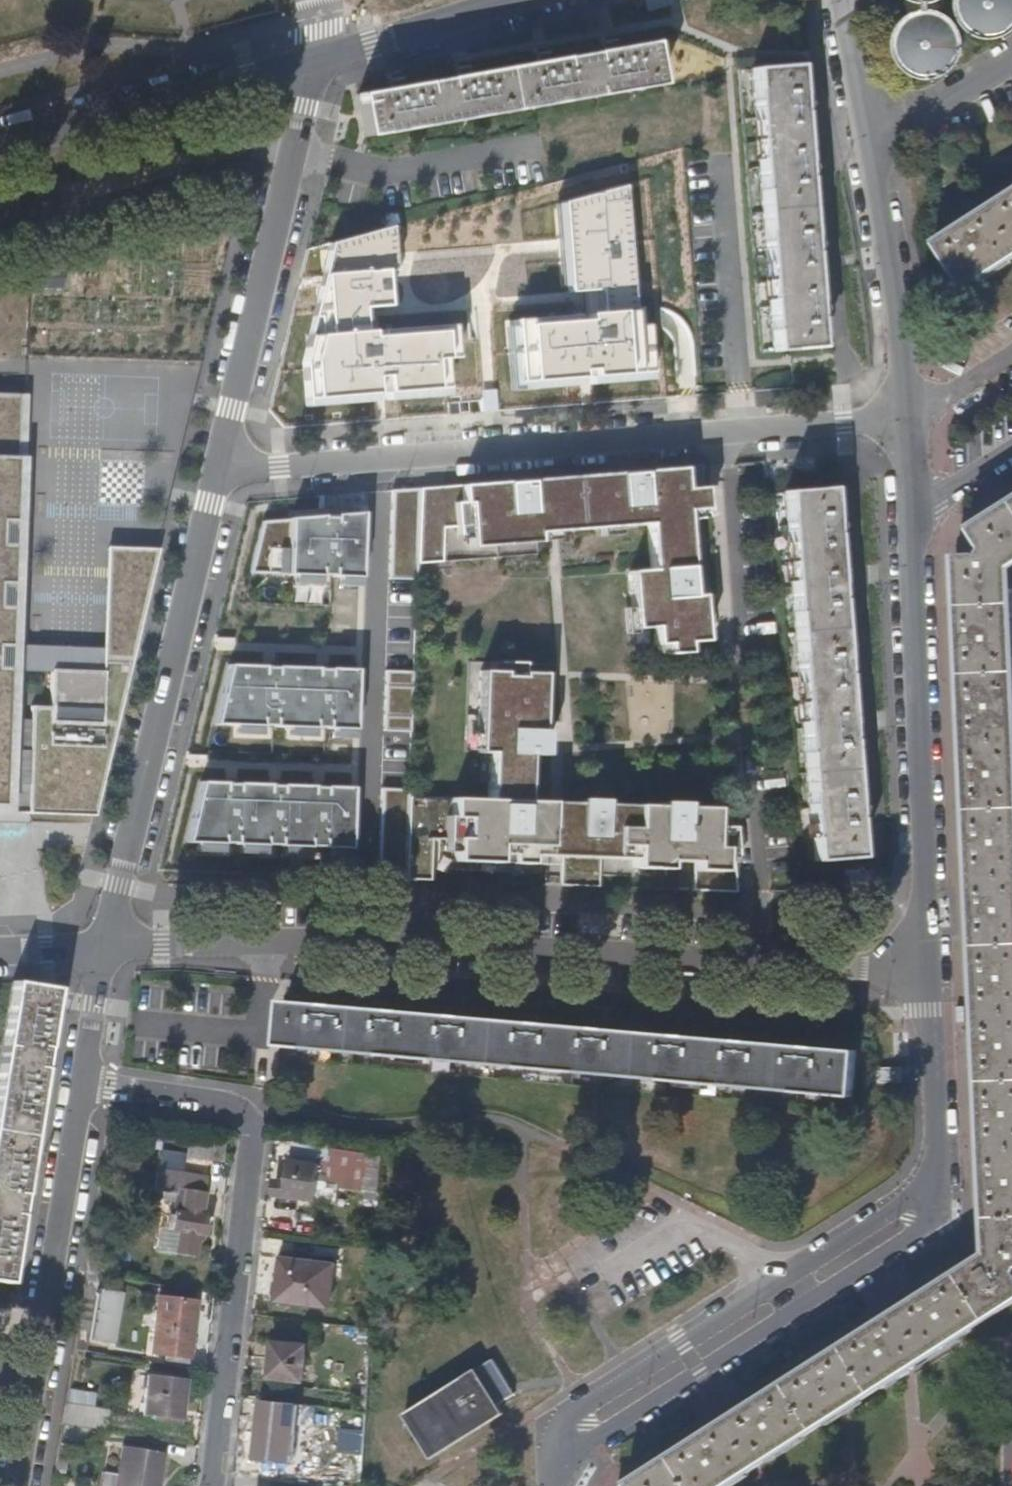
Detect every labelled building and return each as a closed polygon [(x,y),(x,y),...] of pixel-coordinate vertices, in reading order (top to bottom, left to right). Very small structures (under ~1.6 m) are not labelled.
[(967,51),(969,48),(969,44),(969,41),(967,37),(965,35),(962,32),(958,31),(955,31),(951,31),(948,32),(945,35),(943,37),(941,40),(940,44),(940,48),(942,51),(943,54),(946,56),(949,58),(953,60),(956,60),(960,59),(963,57),(966,54),(967,51)] [(651,46),(615,52),(608,54),(603,55),(548,64),(543,65),(536,66),(470,78),(463,80),(458,80),(402,90),(397,91),(391,92),(357,98),(365,140),(658,87),(651,46)] [(608,54),(615,52),(614,46),(602,47),(603,55),(608,54)] [(543,65),(548,64),(547,58),(536,60),(536,66),(543,65)] [(813,350),(811,322),(810,312),(810,305),(806,256),(805,246),(804,236),(800,182),(800,173),(799,164),(795,115),(795,106),(794,95),(792,69),(749,72),(770,353),(786,352),(813,350)] [(457,73),(458,80),(463,80),(470,78),(469,71),(457,73)] [(390,85),(391,92),(397,91),(402,90),(401,83),(390,85)] [(804,94),(794,95),(795,106),(795,115),(805,114),(804,94)] [(809,163),(799,164),(800,173),(800,182),(810,181),(809,163)] [(622,185),(561,201),(563,246),(566,292),(582,291),(583,298),(584,314),(632,311),(630,286),(622,185)] [(1011,265),(1011,194),(959,228),(934,246),(964,297),(1011,265)] [(306,336),(361,331),(358,309),(385,306),(383,272),(393,270),(392,230),(320,250),(321,272),(318,285),(306,336)] [(805,246),(806,256),(815,255),(814,236),(804,236),(805,246)] [(810,312),(811,322),(820,321),(819,304),(810,305),(810,312)] [(514,318),(518,384),(586,380),(652,376),(649,323),(633,324),(632,311),(584,314),(514,318)] [(361,331),(306,336),(299,357),(303,403),(379,396),(446,390),(443,358),(454,357),(451,323),(377,330),(361,331)] [(11,649),(11,647),(19,397),(0,396),(0,649),(11,649)] [(679,487),(678,470),(656,472),(517,485),(438,489),(418,491),(415,565),(438,563),(440,528),(466,526),(467,548),(533,543),(533,534),(550,533),(645,526),(648,572),(626,573),(630,629),(650,628),(651,646),(663,646),(663,655),(683,654),(683,643),(700,642),(697,598),(686,598),(686,591),(687,591),(682,510),(703,507),(701,486),(679,487)] [(415,565),(418,491),(391,493),(389,580),(415,580),(415,565)] [(851,859),(849,823),(847,802),(843,745),(842,727),(838,676),(837,659),(833,605),(832,585),(828,537),(827,517),(825,492),(781,495),(808,863),(851,859)] [(969,525),(984,548),(982,552),(955,554),(960,647),(963,723),(966,789),(969,855),(972,926),(975,994),(976,1016),(978,1061),(981,1129),(984,1198),(987,1268),(929,1305),(874,1339),(852,1353),(877,1391),(1011,1304),(1011,498),(969,525)] [(277,520),(262,521),(251,572),(358,577),(360,513),(277,520)] [(835,517),(827,517),(828,537),(836,536),(836,527),(835,517)] [(99,698),(118,699),(119,697),(158,553),(105,549),(100,651),(99,673),(99,698)] [(840,585),(832,585),(833,605),(841,604),(841,594),(840,585)] [(48,671),(99,673),(100,651),(11,647),(11,649),(9,670),(9,673),(48,674),(48,671)] [(837,659),(838,676),(847,675),(846,665),(846,658),(837,659)] [(269,665),(225,663),(213,725),(353,729),(354,669),(325,667),(269,665)] [(4,809),(8,721),(9,673),(9,670),(0,670),(0,809),(4,809)] [(28,722),(26,810),(91,813),(118,699),(99,698),(99,673),(48,671),(48,674),(48,709),(29,709),(28,722)] [(411,733),(413,673),(385,672),(383,732),(411,733)] [(491,752),(490,801),(526,802),(527,762),(545,762),(546,728),(540,728),(542,673),(521,672),(521,679),(501,678),(502,673),(481,672),(479,751),(491,752)] [(4,809),(26,810),(28,722),(8,721),(4,809)] [(842,727),(843,745),(852,744),(852,736),(851,726),(842,727)] [(231,784),(199,783),(185,842),(348,849),(349,788),(320,787),(276,785),(231,784)] [(408,799),(408,791),(381,791),(378,880),(402,880),(402,875),(408,799)] [(732,891),(726,809),(679,808),(679,804),(655,804),(655,807),(599,805),(600,801),(575,801),(575,805),(557,804),(526,802),(523,803),(490,801),(485,801),(478,801),(460,800),(408,799),(402,875),(427,875),(428,840),(451,840),(451,862),(479,863),(486,863),(494,863),(494,855),(508,855),(508,864),(514,864),(524,864),(539,865),(556,865),(556,886),(595,887),(595,858),(631,859),(631,868),(647,868),(663,869),(663,861),(690,861),(689,890),(732,891)] [(847,802),(849,823),(858,822),(857,812),(856,801),(847,802)] [(12,984),(0,1063),(0,1283),(8,1285),(14,1251),(15,1245),(16,1239),(25,1183),(25,1178),(26,1172),(37,1104),(38,1098),(39,1091),(48,1038),(49,1032),(50,1025),(56,990),(12,984)] [(318,999),(318,1006),(337,1007),(338,1001),(327,1000),(318,999)] [(855,1055),(819,1052),(799,1050),(750,1046),(730,1044),(691,1040),(671,1038),(608,1032),(588,1031),(548,1027),(529,1025),(464,1019),(445,1017),(405,1014),(387,1012),(337,1007),(318,1006),(291,1003),(282,1002),(278,1045),(851,1098),(855,1055)] [(388,1004),(387,1012),(405,1014),(405,1006),(396,1005),(388,1004)] [(446,1010),(445,1017),(464,1019),(465,1011),(456,1011),(446,1010)] [(529,1025),(548,1027),(549,1018),(540,1018),(530,1017),(529,1025)] [(588,1031),(608,1032),(609,1024),(599,1023),(589,1022),(588,1031)] [(57,1027),(50,1025),(49,1032),(48,1038),(55,1039),(57,1027)] [(671,1038),(691,1040),(692,1030),(682,1030),(672,1029),(671,1038)] [(730,1044),(750,1046),(751,1035),(742,1035),(731,1034),(730,1044)] [(799,1050),(819,1052),(820,1041),(811,1040),(800,1039),(799,1050)] [(46,1092),(39,1091),(38,1098),(37,1104),(44,1105),(46,1092)] [(224,1139),(207,1136),(204,1160),(221,1163),(224,1139)] [(323,1149),(291,1145),(289,1163),(320,1167),(323,1149)] [(320,1167),(328,1167),(331,1151),(323,1149),(320,1167)] [(342,1169),(344,1152),(331,1151),(328,1167),(342,1169)] [(320,1167),(289,1163),(287,1185),(275,1183),(274,1198),(315,1202),(320,1167)] [(25,1178),(25,1183),(31,1184),(33,1173),(26,1172),(25,1178)] [(180,1233),(179,1247),(178,1257),(199,1259),(202,1235),(209,1236),(211,1218),(204,1217),(209,1178),(179,1174),(174,1216),(174,1223),(173,1232),(180,1233)] [(172,1247),(179,1247),(180,1233),(173,1232),(172,1247)] [(15,1245),(14,1251),(21,1251),(23,1239),(16,1239),(15,1245)] [(333,1265),(280,1259),(273,1303),(328,1308),(333,1265)] [(116,1293),(95,1290),(88,1339),(109,1342),(116,1293)] [(166,1352),(187,1354),(193,1301),(158,1297),(152,1350),(166,1352)] [(369,1346),(370,1331),(357,1329),(356,1344),(369,1346)] [(274,1344),(270,1379),(302,1382),(305,1348),(274,1344)] [(880,1396),(877,1391),(852,1353),(847,1346),(809,1370),(757,1402),(692,1443),(630,1481),(633,1485),(739,1485),(880,1396)] [(186,1361),(187,1354),(166,1352),(165,1358),(186,1361)] [(490,1391),(507,1380),(499,1368),(481,1380),(474,1370),(402,1416),(432,1465),(505,1415),(490,1391)] [(183,1381),(146,1376),(140,1419),(178,1424),(183,1381)] [(294,1405),(264,1401),(257,1457),(287,1461),(294,1405)] [(105,1412),(64,1405),(61,1424),(90,1429),(103,1431),(105,1412)] [(163,1454),(120,1447),(114,1485),(157,1485),(163,1454)] [(257,1457),(236,1455),(233,1477),(285,1481),(287,1461),(257,1457)]
